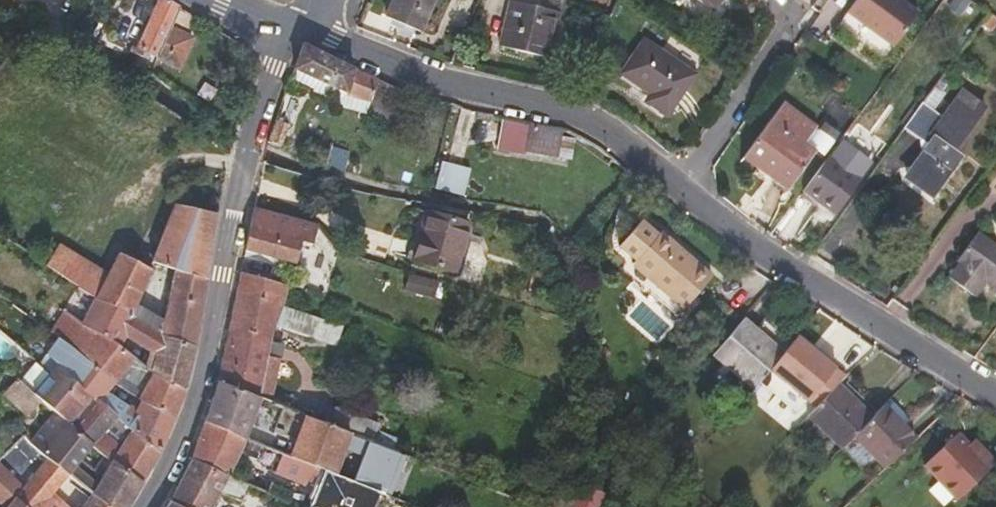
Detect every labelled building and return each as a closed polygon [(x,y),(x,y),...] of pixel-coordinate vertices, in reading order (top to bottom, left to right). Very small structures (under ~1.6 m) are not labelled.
[(170,28),(179,7),(167,0),(157,0),(133,52),(137,54),(140,56),(143,51),(149,54),(158,58),(170,28)] [(433,0),(393,0),(386,17),(420,31),(433,0)] [(562,0),(510,0),(498,46),(548,58),(562,0)] [(718,0),(698,0),(711,9),(718,0)] [(902,0),(854,0),(837,25),(872,52),(881,40),(892,48),(919,12),(902,0)] [(193,38),(170,28),(158,58),(180,68),(193,38)] [(665,113),(692,74),(644,41),(622,72),(652,93),(647,101),(665,113)] [(301,42),(292,69),(295,70),(347,93),(347,95),(370,102),(366,112),(387,118),(394,94),(376,85),(378,78),(354,68),(349,65),(301,42)] [(144,66),(149,54),(143,51),(140,56),(137,54),(134,61),(144,66)] [(295,70),(291,78),(313,89),(312,91),(344,106),(347,95),(347,93),(295,70)] [(923,102),(934,110),(946,94),(941,90),(947,80),(941,76),(923,102)] [(396,86),(378,78),(376,85),(394,94),(396,86)] [(935,194),(963,155),(956,151),(988,106),(962,87),(941,115),(934,110),(923,102),(903,128),(926,144),(905,173),(935,194)] [(344,106),(366,112),(370,102),(347,95),(344,106)] [(803,144),(815,128),(782,104),(743,156),(786,191),(814,153),(803,144)] [(268,141),(281,146),(288,124),(275,120),(268,141)] [(522,157),(524,150),(545,154),(558,156),(560,138),(562,127),(551,125),(530,121),(528,130),(502,124),(496,151),(522,157)] [(560,138),(558,156),(572,159),(576,140),(560,138)] [(834,215),(861,178),(828,154),(801,191),(834,215)] [(472,169),(437,162),(431,190),(467,197),(472,169)] [(204,278),(218,214),(174,205),(154,254),(145,250),(140,263),(119,252),(108,274),(59,243),(46,264),(79,286),(96,296),(132,317),(138,304),(155,263),(175,270),(164,319),(160,334),(197,346),(208,278),(204,278)] [(316,233),(318,225),(253,207),(248,228),(253,229),(249,248),(295,261),(301,240),(312,243),(316,233)] [(420,232),(412,260),(453,272),(467,224),(428,212),(422,232),(420,232)] [(684,308),(711,276),(661,232),(659,234),(641,219),(618,246),(636,261),(635,262),(658,283),(657,284),(684,308)] [(318,225),(316,233),(334,255),(339,251),(318,225)] [(978,232),(956,261),(959,263),(949,277),(975,295),(985,281),(995,289),(995,245),(978,232)] [(532,269),(529,282),(540,284),(543,271),(532,269)] [(283,301),(289,286),(239,271),(235,287),(236,287),(283,301)] [(438,283),(409,274),(405,290),(434,299),(438,283)] [(269,350),(271,342),(276,325),(336,346),(342,327),(282,305),(283,301),(236,287),(227,334),(269,350)] [(187,389),(197,346),(160,334),(132,317),(96,296),(81,322),(111,340),(120,347),(126,337),(150,353),(145,366),(187,389)] [(164,319),(138,304),(132,317),(160,334),(164,319)] [(187,389),(145,366),(136,357),(120,347),(111,340),(81,322),(64,309),(50,332),(70,347),(137,399),(175,419),(187,389)] [(742,318),(712,353),(732,370),(761,335),(742,318)] [(837,368),(796,333),(782,353),(770,368),(811,401),(837,368)] [(269,350),(227,334),(218,380),(260,396),(271,401),(280,359),(267,356),(269,350)] [(761,335),(732,370),(754,388),(770,368),(782,353),(761,335)] [(271,342),(269,350),(283,355),(285,344),(271,342)] [(161,452),(175,419),(137,399),(70,347),(56,364),(79,383),(96,397),(117,418),(126,427),(161,452)] [(283,355),(269,350),(267,356),(280,359),(282,359),(283,355)] [(79,383),(56,364),(49,373),(51,375),(70,393),(79,383)] [(42,400),(49,407),(53,403),(58,408),(70,393),(51,375),(34,393),(42,400)] [(106,453),(94,468),(83,458),(94,444),(94,443),(49,407),(42,400),(34,393),(17,377),(2,394),(27,417),(36,407),(49,419),(39,432),(26,420),(17,428),(22,434),(25,436),(35,445),(43,452),(49,456),(70,474),(92,493),(111,506),(128,506),(143,483),(106,453)] [(238,435),(244,437),(260,396),(218,380),(205,418),(238,435)] [(117,418),(96,397),(79,383),(70,393),(58,408),(53,403),(49,407),(94,443),(104,432),(117,418)] [(839,385),(809,416),(842,449),(853,438),(855,436),(873,417),(839,385)] [(334,406),(327,423),(349,432),(373,441),(377,429),(380,423),(334,406)] [(873,417),(855,436),(885,467),(915,439),(884,406),(875,416),(873,417)] [(307,415),(291,456),(302,461),(333,473),(344,445),(349,432),(327,423),(307,415)] [(229,473),(244,437),(238,435),(205,418),(191,457),(227,472),(229,473)] [(161,452),(126,427),(114,439),(104,432),(94,443),(94,444),(106,453),(143,483),(161,452)] [(377,429),(373,441),(398,451),(399,451),(404,440),(377,429)] [(995,460),(977,442),(973,446),(967,440),(959,431),(924,465),(955,498),(995,460)] [(373,441),(349,432),(344,445),(364,453),(353,481),(376,490),(382,492),(398,451),(373,441)] [(25,436),(15,445),(34,463),(43,452),(35,445),(25,436)] [(977,442),(972,436),(967,440),(973,446),(977,442)] [(344,445),(333,473),(353,481),(364,453),(344,445)] [(406,454),(399,451),(398,451),(382,492),(389,495),(406,454)] [(70,474),(49,456),(25,486),(16,497),(27,506),(39,506),(54,491),(70,474)] [(179,506),(212,506),(220,493),(240,501),(249,481),(229,473),(227,472),(191,457),(169,503),(179,506)] [(302,461),(296,476),(328,489),(320,506),(369,506),(376,490),(353,481),(333,473),(302,461)] [(0,462),(0,483),(15,498),(16,497),(25,486),(0,462)] [(554,506),(573,506),(593,470),(584,467),(575,484),(569,481),(554,506)] [(0,483),(0,496),(10,505),(15,498),(0,483)] [(54,491),(39,506),(71,506),(54,491)] [(92,493),(81,506),(111,506),(92,493)] [(274,506),(290,506),(293,500),(277,494),(272,506),(274,506)] [(15,498),(10,505),(8,506),(27,506),(16,497),(15,498)]
